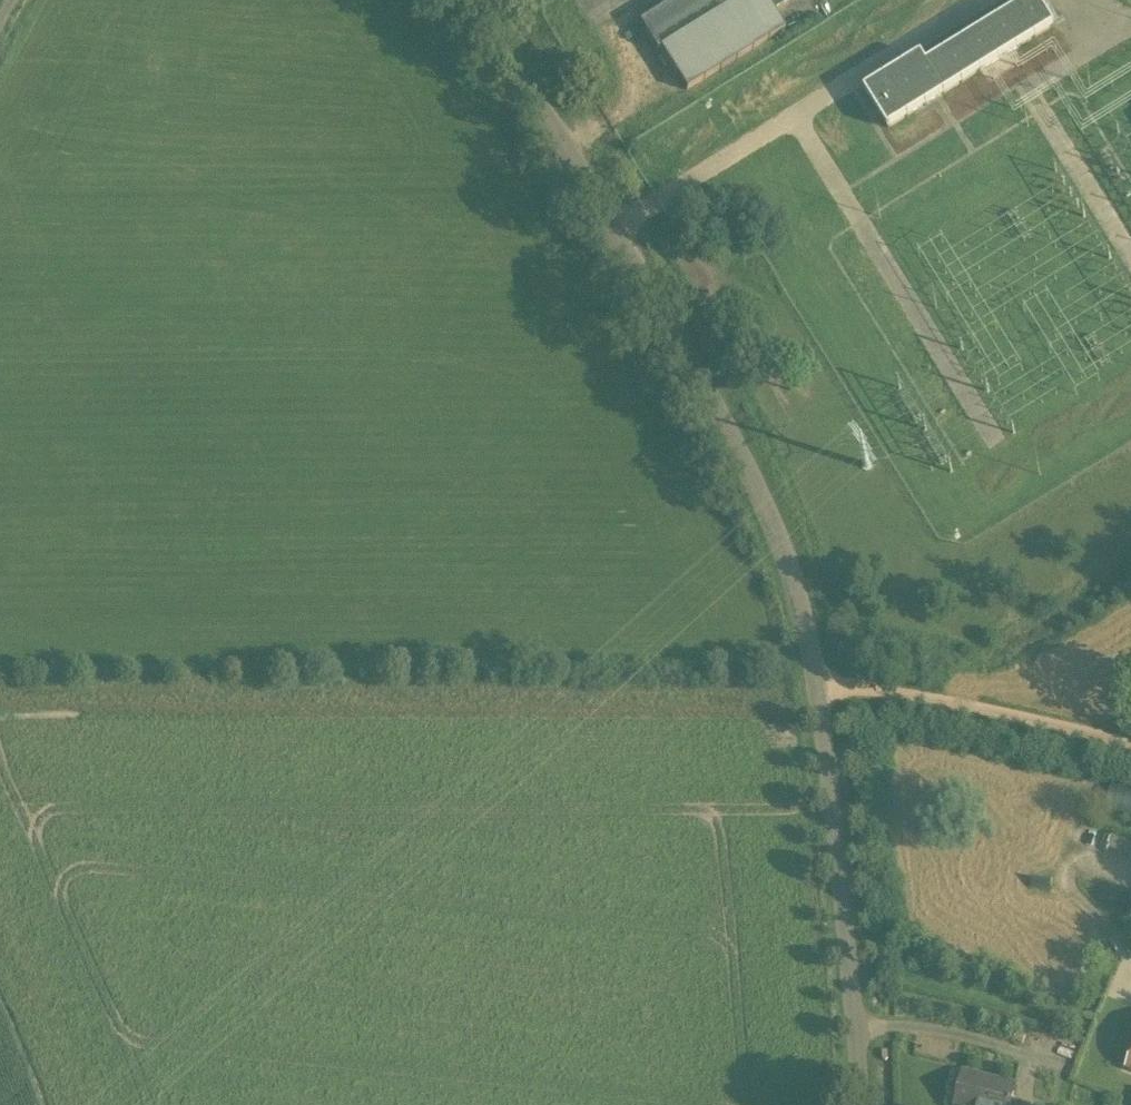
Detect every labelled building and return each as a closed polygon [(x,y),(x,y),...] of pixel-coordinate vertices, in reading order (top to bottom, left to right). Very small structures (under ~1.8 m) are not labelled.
[(638,23),(656,51),(659,49),(685,90),(784,30),(766,0),(675,0),(638,23)] [(1055,28),(1037,0),(1032,0),(927,65),(921,56),(864,92),(889,131),(1055,28)] [(1115,806),(1130,811),(1130,792),(1120,789),(1115,806)] [(1015,1085),(963,1073),(956,1104),(1031,1104),(1012,1101),(1015,1085)]
